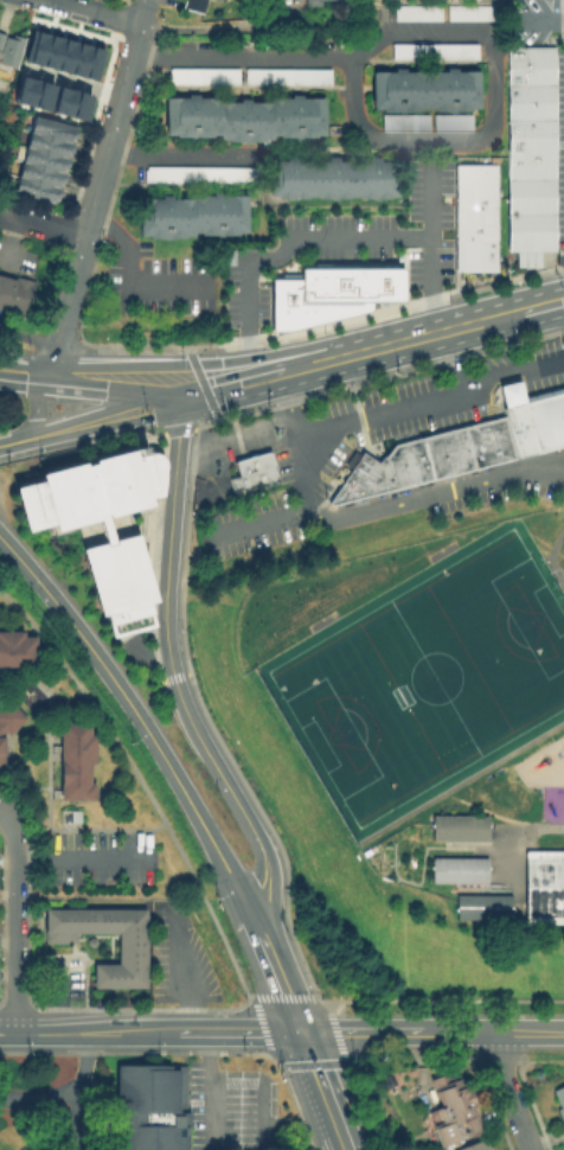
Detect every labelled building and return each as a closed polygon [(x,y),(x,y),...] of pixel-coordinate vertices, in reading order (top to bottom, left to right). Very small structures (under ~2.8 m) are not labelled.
[(181,11),(184,0),(207,0),(203,17),(181,11)] [(303,9),(303,0),(335,0),(335,8),(303,9)] [(392,19),(392,4),(440,4),(440,19),(392,19)] [(446,19),(446,4),(493,4),(493,19),(446,19)] [(30,30),(44,33),(36,65),(21,60),(30,30)] [(15,72),(0,69),(0,33),(24,39),(15,72)] [(44,33),(59,37),(51,69),(36,65),(44,33)] [(59,37),(72,41),(64,72),(51,69),(59,37)] [(72,41),(86,45),(78,76),(64,72),(72,41)] [(475,58),(389,58),(389,41),(475,41),(475,58)] [(86,45),(102,49),(92,81),(78,76),(86,45)] [(552,83),(505,83),(505,45),(552,45),(552,83)] [(329,85),(241,85),(241,66),(329,68),(329,85)] [(371,108),(371,68),(475,68),(475,108),(371,108)] [(236,69),(236,85),(166,85),(167,69),(236,69)] [(18,76),(34,81),(27,106),(11,101),(18,76)] [(34,81),(52,85),(45,110),(27,106),(34,81)] [(552,117),(505,117),(505,83),(552,83),(552,117)] [(55,85),(72,90),(65,116),(47,111),(55,85)] [(72,90),(89,95),(82,121),(65,116),(72,90)] [(325,95),(325,134),(268,134),(268,139),(216,139),(216,133),(164,133),(164,95),(218,95),(218,100),(267,100),(267,95),(325,95)] [(469,128),(431,128),(431,113),(469,111),(469,128)] [(427,128),(380,128),(380,113),(427,113),(427,128)] [(552,153),(505,153),(505,117),(552,117),(552,153)] [(32,134),(37,119),(79,130),(75,146),(32,134)] [(75,146),(70,161),(27,149),(32,134),(75,146)] [(27,149),(70,161),(65,177),(23,164),(27,149)] [(552,178),(505,178),(505,153),(552,153),(552,178)] [(267,196),(268,159),(392,159),(392,196),(267,196)] [(65,177),(60,192),(18,179),(23,164),(65,177)] [(453,207),(495,207),(495,164),(453,164),(453,207)] [(143,187),(143,168),(256,168),(256,187),(143,187)] [(552,250),(538,250),(538,264),(513,264),(513,249),(505,249),(505,178),(552,178),(552,250)] [(18,179),(60,192),(57,207),(14,194),(18,179)] [(244,193),(244,231),(190,231),(190,236),(135,235),(135,197),(190,198),(190,193),(244,193)] [(495,207),(453,207),(453,243),(495,243),(495,207)] [(495,258),(495,243),(453,243),(453,258),(495,258)] [(374,256),(405,255),(406,304),(376,304),(374,256)] [(374,312),(314,327),(313,288),(313,256),(374,256),(376,304),(374,312)] [(453,258),(453,271),(495,271),(495,258),(453,258)] [(27,322),(0,314),(0,272),(39,283),(27,322)] [(314,327),(271,336),(271,288),(313,288),(314,327)] [(525,398),(563,389),(563,449),(517,461),(505,417),(499,389),(509,386),(521,383),(525,398)] [(487,422),(505,417),(517,461),(498,466),(487,422)] [(498,466),(476,472),(466,427),(487,422),(498,466)] [(466,427),(476,472),(432,483),(421,439),(466,427)] [(432,483),(415,487),(403,442),(421,439),(432,483)] [(390,464),(384,459),(395,445),(403,442),(415,487),(397,492),(390,464)] [(232,491),(229,478),(238,475),(235,460),(273,451),(281,481),(243,492),(242,488),(232,491)] [(150,455),(155,456),(159,460),(161,464),(162,468),(159,500),(149,503),(152,510),(136,515),(120,456),(134,453),(136,460),(150,455)] [(333,509),(327,505),(351,471),(344,466),(353,454),(359,458),(361,454),(378,466),(385,494),(333,509)] [(120,456),(136,515),(110,523),(109,518),(105,519),(113,544),(135,537),(155,606),(148,608),(150,618),(149,618),(153,631),(110,643),(105,627),(108,626),(107,620),(100,621),(79,555),(103,548),(97,526),(56,538),(53,530),(26,537),(13,493),(41,485),(39,479),(84,467),(85,471),(95,468),(94,465),(120,456)] [(390,464),(397,492),(385,494),(378,466),(384,459),(390,464)] [(37,671),(0,671),(0,635),(25,634),(25,641),(37,641),(37,671)] [(5,733),(0,737),(0,712),(7,704),(25,722),(9,737),(5,733)] [(60,804),(60,726),(91,726),(91,739),(97,739),(97,767),(91,767),(91,786),(97,786),(97,804),(60,804)] [(486,838),(430,838),(431,813),(486,813),(486,838)] [(527,852),(563,853),(563,925),(527,925),(527,852)] [(483,882),(429,881),(429,856),(485,857),(483,882)] [(508,919),(454,918),(454,893),(509,893),(508,919)] [(94,991),(94,966),(118,966),(118,935),(76,935),(76,945),(43,945),(43,932),(46,932),(46,912),(146,911),(147,991),(94,991)] [(187,1127),(187,1149),(117,1149),(118,1065),(185,1066),(184,1112),(192,1112),(192,1127),(187,1127)] [(483,1135),(446,1149),(440,1149),(424,1113),(438,1107),(427,1080),(447,1072),(450,1080),(459,1078),(464,1091),(472,1088),(480,1109),(473,1111),(483,1135)] [(552,1091),(563,1086),(563,1138),(558,1125),(562,1124),(555,1110),(559,1109),(552,1091)] [(485,1141),(488,1149),(461,1149),(485,1141)]
